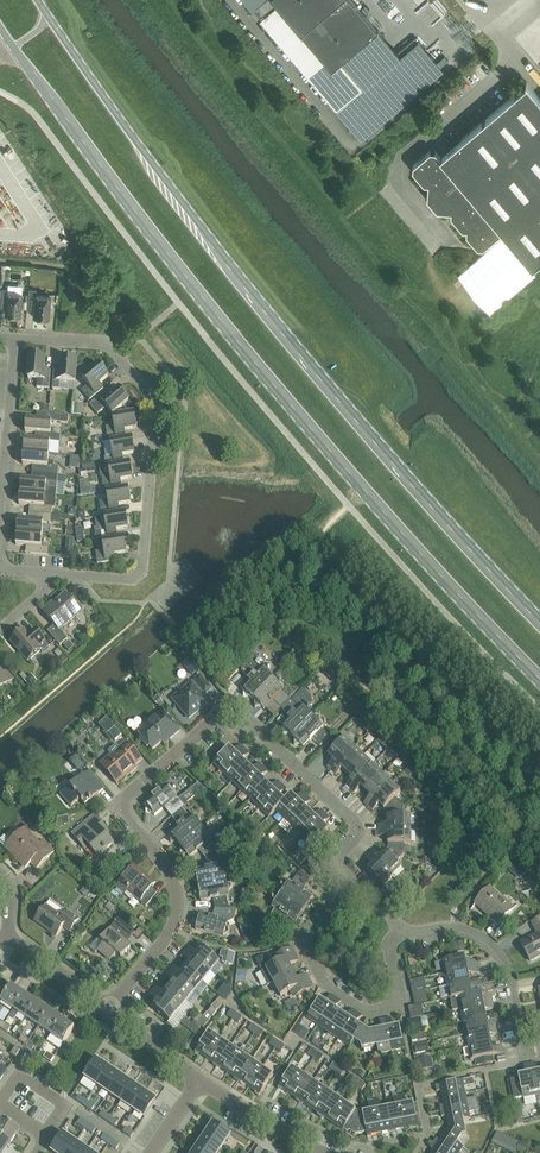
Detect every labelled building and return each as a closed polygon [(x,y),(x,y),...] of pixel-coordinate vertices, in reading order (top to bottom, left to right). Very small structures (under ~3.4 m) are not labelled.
[(260,20),(337,111),(361,140),(443,70),(419,41),(400,56),(378,30),(359,7),(363,4),(359,0),(243,0),(260,20)] [(412,170),(424,184),(428,184),(427,199),(437,210),(451,211),(451,216),(462,229),(466,230),(466,234),(478,247),(483,248),(502,232),(532,268),(539,262),(539,98),(526,82),(525,82),(527,84),(461,140),(441,157),(440,158),(435,151),(430,151),(413,165),(412,170)] [(2,168),(6,180),(14,178),(9,165),(2,168)] [(33,188),(19,195),(23,203),(37,196),(33,188)] [(4,315),(19,317),(19,316),(21,296),(21,295),(7,294),(7,291),(0,290),(0,308),(5,308),(5,315),(4,315)] [(48,319),(48,318),(47,318),(49,298),(50,298),(50,297),(35,296),(36,291),(28,290),(27,310),(34,311),(34,317),(33,317),(33,318),(48,319)] [(27,378),(37,379),(36,388),(49,389),(50,371),(43,370),(44,358),(29,357),(27,378)] [(76,361),(61,360),(60,372),(53,371),(52,389),(59,390),(60,381),(75,382),(76,361)] [(97,365),(95,366),(92,368),(91,370),(82,378),(87,385),(81,391),(89,401),(103,389),(99,384),(108,376),(98,365),(97,365)] [(109,397),(105,391),(89,405),(97,414),(106,407),(112,414),(128,400),(119,389),(109,397)] [(50,434),(51,421),(53,422),(68,424),(68,415),(54,414),(36,413),(36,420),(26,419),(25,432),(41,434),(50,434)] [(136,429),(136,427),(137,425),(136,421),(135,420),(134,413),(113,417),(114,426),(105,427),(107,440),(125,437),(124,430),(136,429)] [(41,434),(40,441),(24,439),(23,452),(49,454),(50,442),(61,442),(61,435),(50,434),(41,434)] [(122,455),(134,453),(134,452),(135,450),(134,446),(133,445),(132,438),(110,442),(113,456),(104,458),(105,465),(123,462),(122,455)] [(23,452),(22,465),(38,466),(37,474),(57,475),(58,467),(54,467),(55,461),(48,461),(49,454),(23,452)] [(130,463),(100,468),(103,489),(121,487),(120,480),(132,478),(132,477),(133,475),(132,471),(130,469),(130,463)] [(20,492),(56,495),(57,475),(37,474),(37,481),(21,480),(20,492)] [(74,478),(75,489),(86,489),(86,477),(74,478)] [(107,499),(99,500),(101,515),(119,512),(118,505),(130,503),(130,502),(131,500),(130,496),(128,494),(127,488),(106,492),(107,499)] [(19,505),(34,506),(33,514),(51,515),(52,508),(55,508),(56,495),(20,492),(19,505)] [(105,524),(97,525),(99,539),(117,537),(116,530),(128,528),(127,527),(128,525),(128,521),(126,519),(125,513),(104,516),(105,524)] [(33,514),(33,521),(18,520),(17,533),(42,535),(43,523),(51,523),(51,515),(33,514)] [(17,533),(16,545),(31,546),(30,554),(48,555),(48,548),(41,547),(42,535),(17,533)] [(103,549),(95,550),(97,564),(115,561),(114,555),(126,553),(125,552),(126,550),(126,546),(124,544),(123,538),(102,541),(103,549)] [(79,610),(65,594),(51,606),(50,604),(42,611),(55,625),(47,631),(60,646),(67,639),(59,630),(75,616),(73,614),(79,610)] [(42,653),(49,646),(35,629),(28,635),(25,631),(12,643),(28,661),(40,651),(42,653)] [(190,659),(183,666),(192,676),(199,670),(190,659)] [(252,699),(272,678),(270,676),(270,669),(263,669),(261,666),(259,669),(250,661),(241,670),(249,678),(241,687),(243,690),(243,696),(250,696),(252,699)] [(323,672),(326,676),(332,670),(329,666),(323,672)] [(13,679),(6,671),(3,673),(0,670),(0,690),(13,679)] [(172,699),(189,719),(208,702),(198,691),(200,688),(205,694),(211,689),(200,676),(172,699)] [(272,678),(252,699),(254,701),(254,707),(261,707),(264,710),(272,701),(280,709),(290,699),(281,691),(284,689),(281,686),(281,680),(274,680),(272,678)] [(153,700),(158,707),(159,706),(162,709),(165,706),(162,703),(163,702),(158,696),(153,700)] [(289,734),(291,736),(312,716),(309,713),(309,707),(302,707),(300,705),(298,707),(290,699),(280,709),(289,716),(280,725),(282,728),(283,735),(289,734)] [(270,722),(278,711),(272,707),(265,718),(270,722)] [(163,710),(137,733),(152,750),(167,737),(169,740),(180,730),(163,710)] [(312,716),(291,736),(294,739),(294,745),(301,745),(303,748),(312,739),(320,747),(329,737),(321,729),(323,727),(321,724),(321,718),(314,718),(312,716)] [(369,724),(363,730),(367,733),(368,733),(373,727),(369,724)] [(378,731),(373,727),(368,733),(373,737),(378,731)] [(107,733),(114,741),(120,735),(114,728),(107,733)] [(331,771),(353,748),(344,739),(328,755),(333,760),(327,767),(331,771)] [(387,740),(382,745),(387,750),(392,744),(387,740)] [(100,764),(117,784),(136,768),(134,766),(141,760),(126,742),(119,748),(120,750),(113,756),(112,754),(100,764)] [(245,749),(240,745),(234,752),(229,747),(213,764),(222,773),(245,749)] [(347,774),(363,757),(353,748),(331,771),(335,776),(342,769),(347,774)] [(245,749),(222,773),(231,782),(248,765),(243,760),(249,754),(245,749)] [(363,757),(347,774),(351,778),(345,785),(349,789),(372,765),(363,757)] [(76,764),(82,771),(87,767),(80,760),(76,764)] [(248,765),(231,782),(241,791),(263,767),(259,763),(252,770),(248,765)] [(411,764),(404,772),(409,777),(417,769),(411,764)] [(372,765),(349,789),(354,793),(360,787),(365,791),(381,774),(372,765)] [(268,771),(263,767),(241,791),(250,800),(266,783),(261,778),(268,771)] [(89,771),(61,795),(70,806),(79,799),(85,805),(104,789),(89,771)] [(391,783),(381,774),(365,791),(370,796),(363,803),(368,807),(391,783)] [(159,791),(166,785),(162,781),(155,786),(159,791)] [(266,783),(250,800),(259,808),(282,785),(277,781),(271,788),(266,783)] [(387,812),(403,805),(395,798),(400,792),(391,783),(368,807),(372,811),(379,804),(387,812)] [(198,784),(193,788),(197,794),(203,789),(198,784)] [(171,817),(182,809),(174,799),(177,797),(174,795),(175,788),(168,787),(166,785),(159,791),(144,803),(146,806),(145,812),(152,813),(154,816),(164,808),(171,817)] [(282,785),(259,808),(269,818),(275,811),(284,800),(280,796),(286,789),(282,785)] [(275,811),(284,820),(307,796),(302,792),(296,799),(291,794),(284,800),(275,811)] [(425,796),(428,805),(435,804),(433,794),(425,796)] [(284,820),(293,828),(309,812),(305,807),(311,800),(307,796),(284,820)] [(378,830),(411,830),(411,817),(403,817),(403,805),(387,812),(387,824),(378,824),(378,830)] [(179,846),(201,827),(199,825),(200,818),(193,817),(191,815),(189,817),(182,809),(171,817),(178,826),(169,833),(171,836),(170,842),(177,843),(179,846)] [(303,837),(325,814),(321,810),(314,817),(309,812),(293,828),(303,837)] [(329,818),(325,814),(303,837),(312,847),(328,830),(323,825),(329,818)] [(94,815),(72,834),(81,845),(85,842),(98,856),(112,844),(102,831),(105,828),(94,815)] [(198,850),(204,857),(217,852),(209,841),(211,839),(209,837),(210,830),(203,830),(201,827),(179,846),(181,848),(180,855),(187,855),(189,858),(198,850)] [(10,842),(4,837),(0,840),(0,844),(9,853),(26,869),(31,864),(36,869),(53,852),(43,841),(40,844),(24,828),(10,842)] [(387,836),(388,848),(404,854),(404,843),(411,843),(411,830),(378,830),(378,836),(387,836)] [(427,835),(427,846),(437,846),(437,835),(427,835)] [(404,854),(388,848),(380,857),(373,850),(369,855),(392,877),(401,868),(396,862),(404,854)] [(215,908),(228,909),(226,896),(229,896),(228,892),(232,887),(226,883),(225,877),(229,872),(224,868),(223,865),(220,865),(217,852),(204,857),(206,868),(194,870),(195,873),(191,879),(197,883),(198,889),(194,894),(200,898),(201,901),(213,899),(215,908)] [(392,877),(369,855),(364,859),(371,865),(366,871),(383,887),(392,877)] [(312,872),(319,865),(314,860),(307,867),(312,872)] [(525,872),(515,863),(508,870),(519,880),(525,872)] [(116,889),(124,895),(127,891),(146,906),(157,893),(151,888),(155,883),(132,865),(126,872),(128,874),(116,889)] [(282,892),(280,895),(304,911),(306,908),(313,907),(311,900),(313,897),(303,890),(309,881),(298,874),(292,883),(289,881),(287,884),(281,886),(282,892)] [(407,883),(402,887),(406,891),(410,892),(415,887),(411,883),(407,883)] [(258,896),(266,892),(263,885),(255,888),(258,896)] [(84,886),(79,893),(86,897),(91,890),(84,886)] [(408,893),(406,891),(402,887),(402,886),(390,898),(391,898),(385,904),(391,910),(408,893)] [(490,888),(474,905),(496,926),(514,908),(503,897),(501,899),(490,888)] [(285,917),(295,924),(297,921),(304,920),(303,913),(304,911),(280,895),(278,897),(272,899),(274,905),(272,908),(274,909),(268,919),(279,926),(285,917)] [(79,919),(50,899),(35,920),(56,936),(63,927),(70,932),(79,919)] [(109,903),(105,908),(111,913),(115,908),(109,903)] [(223,938),(224,935),(230,932),(227,926),(227,923),(233,920),(237,910),(228,909),(215,908),(212,918),(200,914),(199,917),(193,920),(196,926),(195,930),(223,938)] [(531,923),(536,934),(520,942),(530,961),(539,956),(539,918),(531,923)] [(120,958),(131,945),(126,941),(132,934),(116,921),(99,941),(103,944),(97,951),(110,962),(116,954),(120,958)] [(139,929),(135,933),(133,935),(138,939),(143,932),(139,929)] [(243,937),(246,943),(252,941),(250,934),(243,937)] [(462,941),(454,943),(456,952),(464,951),(462,941)] [(185,951),(210,972),(219,962),(201,947),(196,953),(189,947),(185,951)] [(266,986),(273,982),(292,973),(289,966),(298,961),(291,948),(271,958),(274,964),(259,972),(266,986)] [(185,951),(181,956),(189,962),(184,967),(202,982),(210,972),(185,951)] [(224,959),(223,964),(232,966),(234,954),(223,951),(221,958),(223,959),(224,959)] [(444,973),(476,967),(475,961),(466,963),(464,956),(441,960),(444,973)] [(202,982),(184,967),(180,972),(173,966),(169,971),(194,992),(202,982)] [(476,967),(444,973),(447,986),(469,982),(468,975),(477,973),(476,967)] [(237,970),(235,982),(246,983),(247,971),(237,970)] [(168,987),(186,1002),(194,992),(169,971),(165,976),(172,982),(168,987)] [(292,973),(273,982),(280,996),(288,992),(292,999),(312,988),(305,975),(296,980),(292,973)] [(423,978),(409,980),(412,993),(424,991),(426,990),(423,978)] [(469,982),(447,986),(449,999),(458,997),(481,992),(480,986),(471,988),(469,982)] [(220,997),(225,1001),(231,994),(231,989),(224,984),(216,994),(220,997)] [(23,994),(11,986),(11,985),(0,1001),(1,1002),(0,1003),(0,1004),(4,1006),(5,1004),(13,1009),(23,994)] [(163,992),(156,986),(152,991),(177,1012),(186,1002),(168,987),(163,992)] [(177,1012),(152,991),(148,995),(156,1001),(151,1007),(169,1022),(177,1012)] [(412,993),(414,1005),(421,1004),(426,1003),(424,991),(412,993)] [(458,997),(461,1009),(492,1003),(491,997),(482,999),(481,992),(458,997)] [(26,1018),(36,1003),(23,994),(13,1009),(10,1014),(14,1017),(18,1013),(26,1018)] [(317,1025),(336,998),(330,995),(325,1002),(319,998),(306,1018),(317,1025)] [(216,1002),(221,1006),(225,1001),(220,997),(216,1002)] [(328,1032),(341,1013),(335,1009),(340,1001),(336,998),(317,1025),(328,1032)] [(296,1003),(293,999),(285,1003),(290,1014),(299,1010),(302,1008),(299,1002),(296,1003)] [(212,1007),(217,1011),(221,1006),(216,1002),(212,1007)] [(38,1026),(48,1011),(36,1003),(26,1018),(38,1026)] [(492,1003),(461,1009),(463,1022),(486,1018),(485,1011),(494,1009),(492,1003)] [(423,1016),(421,1004),(414,1005),(408,1006),(409,1014),(410,1019),(420,1017),(423,1016)] [(217,1011),(212,1007),(208,1012),(213,1016),(217,1011)] [(452,1028),(457,1028),(454,1008),(449,1009),(452,1028)] [(339,1039),(357,1012),(352,1009),(347,1017),(341,1013),(328,1032),(339,1039)] [(232,1020),(236,1014),(231,1010),(226,1016),(232,1020)] [(51,1035),(61,1020),(48,1011),(38,1026),(51,1035)] [(208,1021),(213,1016),(208,1012),(203,1017),(208,1021)] [(353,1041),(362,1027),(357,1024),(362,1016),(357,1012),(339,1039),(350,1047),(354,1041),(353,1041)] [(236,1014),(232,1020),(238,1024),(242,1018),(236,1014)] [(197,1024),(202,1028),(208,1021),(203,1017),(197,1024)] [(420,1017),(410,1019),(406,1019),(409,1031),(422,1029),(420,1017)] [(185,1018),(184,1018),(180,1022),(196,1036),(200,1031),(191,1023),(185,1018)] [(384,1019),(391,1051),(404,1049),(399,1026),(392,1027),(391,1018),(384,1019)] [(486,1018),(463,1022),(465,1035),(497,1028),(496,1022),(487,1024),(486,1018)] [(377,1047),(378,1054),(391,1051),(384,1019),(379,1020),(380,1030),(374,1031),(377,1047)] [(73,1028),(61,1020),(51,1035),(63,1043),(62,1043),(63,1044),(74,1028),(73,1027),(73,1028)] [(0,1028),(7,1033),(10,1028),(3,1023),(0,1028)] [(253,1034),(258,1028),(252,1024),(248,1030),(253,1034)] [(294,1032),(304,1039),(309,1031),(299,1025),(294,1032)] [(377,1047),(374,1031),(369,1032),(362,1027),(353,1041),(354,1041),(361,1045),(362,1050),(377,1047)] [(258,1028),(253,1034),(259,1038),(263,1032),(258,1028)] [(497,1028),(465,1035),(468,1047),(491,1043),(490,1036),(499,1034),(497,1028)] [(205,1060),(219,1039),(208,1032),(194,1053),(205,1060)] [(22,1036),(18,1041),(25,1045),(28,1040),(22,1036)] [(230,1046),(219,1039),(205,1060),(215,1067),(230,1046)] [(275,1048),(279,1042),(273,1039),(269,1045),(275,1048)] [(314,1039),(311,1043),(317,1048),(320,1043),(314,1039)] [(25,1045),(32,1050),(35,1045),(28,1040),(25,1045)] [(279,1042),(275,1048),(280,1052),(285,1046),(279,1042)] [(414,1047),(415,1052),(415,1053),(428,1051),(427,1043),(414,1045),(414,1047)] [(492,1049),(491,1043),(468,1047),(470,1060),(475,1059),(476,1066),(494,1062),(493,1056),(502,1054),(501,1047),(492,1049)] [(325,1045),(322,1050),(327,1053),(331,1049),(325,1045)] [(240,1053),(230,1046),(215,1067),(226,1075),(240,1053)] [(10,1054),(15,1058),(20,1050),(15,1047),(10,1054)] [(313,1058),(317,1052),(311,1048),(307,1054),(313,1058)] [(317,1052),(313,1058),(319,1062),(323,1056),(317,1052)] [(47,1053),(43,1058),(50,1062),(54,1057),(47,1053)] [(251,1061),(240,1053),(226,1075),(237,1082),(251,1061)] [(424,1058),(414,1060),(417,1071),(426,1069),(424,1058)] [(108,1068),(96,1060),(84,1077),(97,1086),(108,1068)] [(251,1061),(237,1082),(247,1089),(262,1068),(251,1061)] [(334,1073),(339,1067),(333,1063),(329,1069),(334,1073)] [(537,1072),(535,1063),(529,1064),(535,1096),(539,1095),(539,1071),(537,1072)] [(535,1096),(529,1064),(523,1065),(525,1074),(518,1075),(522,1098),(535,1096)] [(278,1087),(289,1094),(302,1075),(291,1067),(278,1087)] [(339,1067),(334,1073),(340,1077),(344,1071),(339,1067)] [(108,1068),(97,1086),(108,1094),(120,1076),(108,1068)] [(273,1075),(262,1068),(247,1089),(258,1096),(273,1075)] [(359,1070),(356,1074),(362,1078),(365,1074),(359,1070)] [(302,1075),(289,1094),(300,1101),(313,1082),(302,1075)] [(120,1076),(108,1094),(120,1102),(132,1084),(120,1076)] [(356,1087),(359,1081),(354,1077),(350,1083),(356,1087)] [(442,1098),(465,1094),(464,1088),(474,1086),(473,1078),(435,1086),(436,1092),(440,1091),(442,1098)] [(359,1081),(356,1087),(361,1091),(365,1085),(359,1081)] [(313,1082),(300,1101),(310,1108),(323,1089),(313,1082)] [(132,1084),(120,1102),(132,1109),(144,1092),(132,1084)] [(323,1089),(310,1108),(321,1116),(334,1096),(323,1089)] [(144,1092),(132,1109),(144,1118),(155,1100),(144,1092)] [(465,1094),(442,1098),(443,1105),(439,1106),(440,1111),(478,1104),(477,1097),(466,1099),(465,1094)] [(398,1096),(405,1128),(418,1126),(413,1103),(406,1104),(404,1095),(398,1096)] [(78,1096),(75,1100),(83,1106),(86,1101),(78,1096)] [(332,1123),(345,1103),(334,1096),(321,1116),(332,1123)] [(388,1108),(392,1131),(405,1128),(398,1096),(392,1097),(394,1107),(388,1108)] [(373,1101),(379,1133),(392,1131),(388,1108),(381,1109),(379,1100),(373,1101)] [(83,1106),(91,1111),(94,1106),(86,1101),(83,1106)] [(362,1113),(366,1133),(366,1136),(379,1133),(373,1101),(367,1102),(369,1111),(362,1113)] [(523,1118),(520,1102),(512,1103),(515,1120),(516,1119),(522,1118),(523,1118)] [(366,1133),(362,1113),(355,1111),(345,1103),(332,1123),(342,1130),(344,1128),(355,1135),(366,1133)] [(478,1104),(440,1111),(441,1117),(445,1116),(447,1123),(463,1120),(470,1119),(469,1113),(479,1111),(478,1104)] [(270,1113),(277,1118),(282,1111),(274,1106),(270,1113)] [(102,1111),(98,1116),(106,1122),(110,1117),(102,1111)] [(106,1122),(114,1127),(117,1122),(110,1117),(106,1122)] [(88,1124),(80,1118),(77,1123),(85,1128),(88,1124)] [(10,1142),(18,1130),(19,1131),(19,1130),(3,1119),(2,1119),(3,1120),(0,1124),(0,1136),(10,1142)] [(463,1120),(447,1123),(448,1128),(443,1135),(457,1144),(462,1136),(466,1136),(463,1120)] [(85,1128),(93,1134),(96,1129),(88,1124),(85,1128)] [(205,1135),(222,1147),(230,1135),(212,1124),(205,1135)] [(126,1127),(122,1132),(130,1138),(134,1133),(126,1127)] [(497,1133),(496,1132),(491,1143),(507,1151),(512,1139),(508,1138),(497,1133)] [(53,1152),(68,1152),(75,1142),(63,1134),(51,1152),(53,1152)] [(111,1139),(104,1134),(100,1139),(108,1144),(111,1139)] [(205,1152),(218,1152),(222,1147),(205,1135),(197,1147),(205,1152)] [(443,1135),(439,1141),(436,1138),(433,1143),(447,1152),(459,1152),(463,1148),(457,1144),(443,1135)] [(7,1147),(9,1148),(11,1145),(9,1144),(10,1142),(0,1136),(0,1152),(3,1152),(7,1147)] [(111,1139),(108,1144),(116,1150),(119,1145),(111,1139)] [(68,1152),(85,1152),(87,1150),(75,1142),(68,1152)] [(433,1143),(429,1148),(433,1150),(431,1152),(447,1152),(433,1143)] [(519,1143),(515,1151),(519,1152),(523,1152),(526,1146),(519,1143)]
